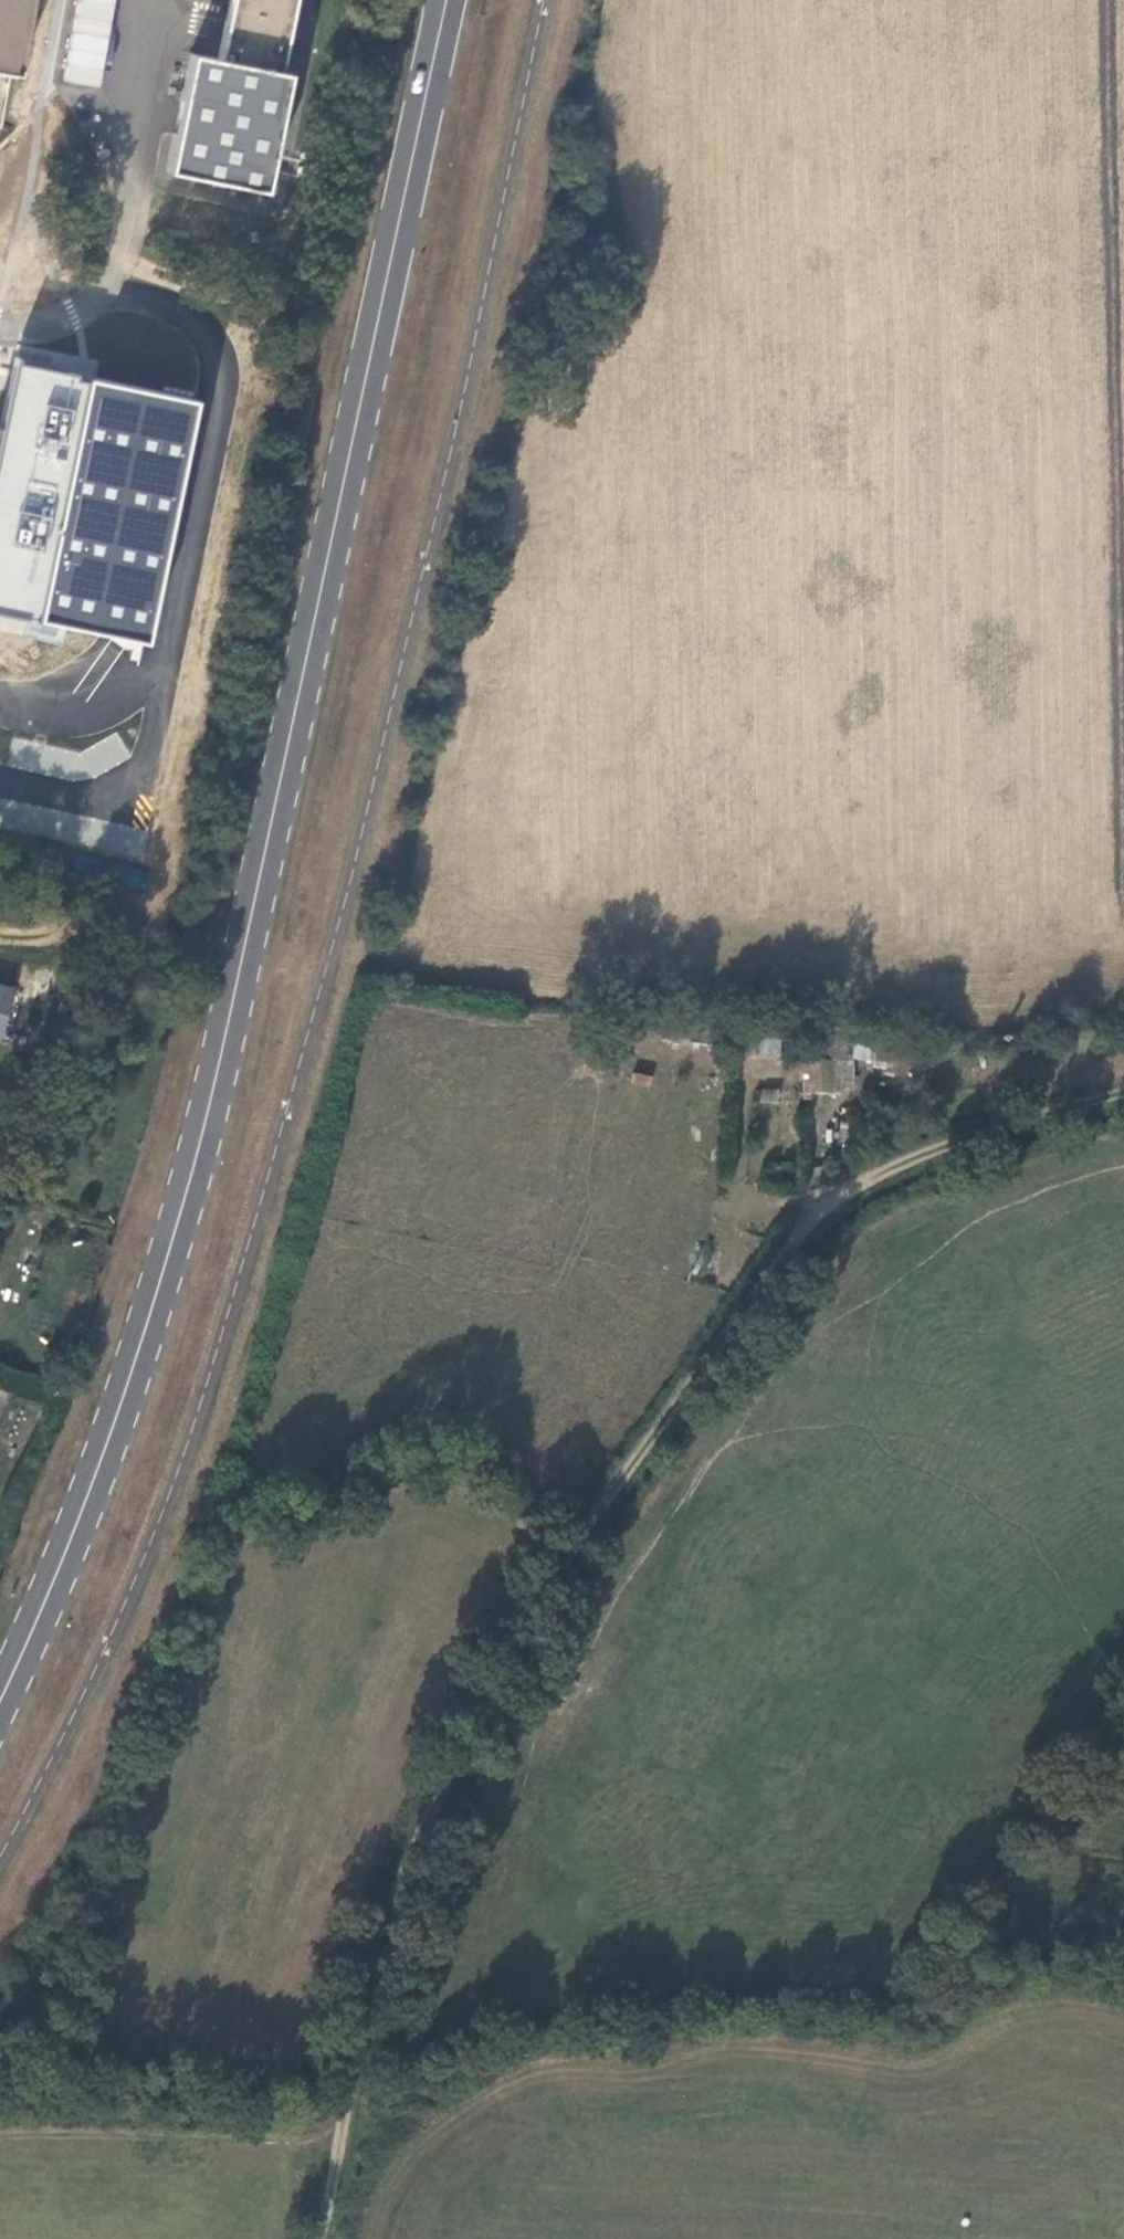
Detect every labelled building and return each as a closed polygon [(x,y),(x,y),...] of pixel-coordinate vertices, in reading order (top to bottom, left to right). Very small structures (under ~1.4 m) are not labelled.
[(19,75),(31,0),(0,0),(0,72),(19,75)] [(102,88),(116,0),(75,0),(62,82),(102,88)] [(224,57),(299,75),(303,0),(231,0),(224,57)] [(299,75),(202,54),(176,167),(276,191),(299,75)] [(2,822),(97,858),(98,876),(133,890),(152,841),(25,792),(31,776),(0,765),(0,822),(2,822)] [(13,988),(0,985),(0,1040),(13,988)] [(853,1062),(809,1058),(807,1088),(851,1092),(853,1062)]
